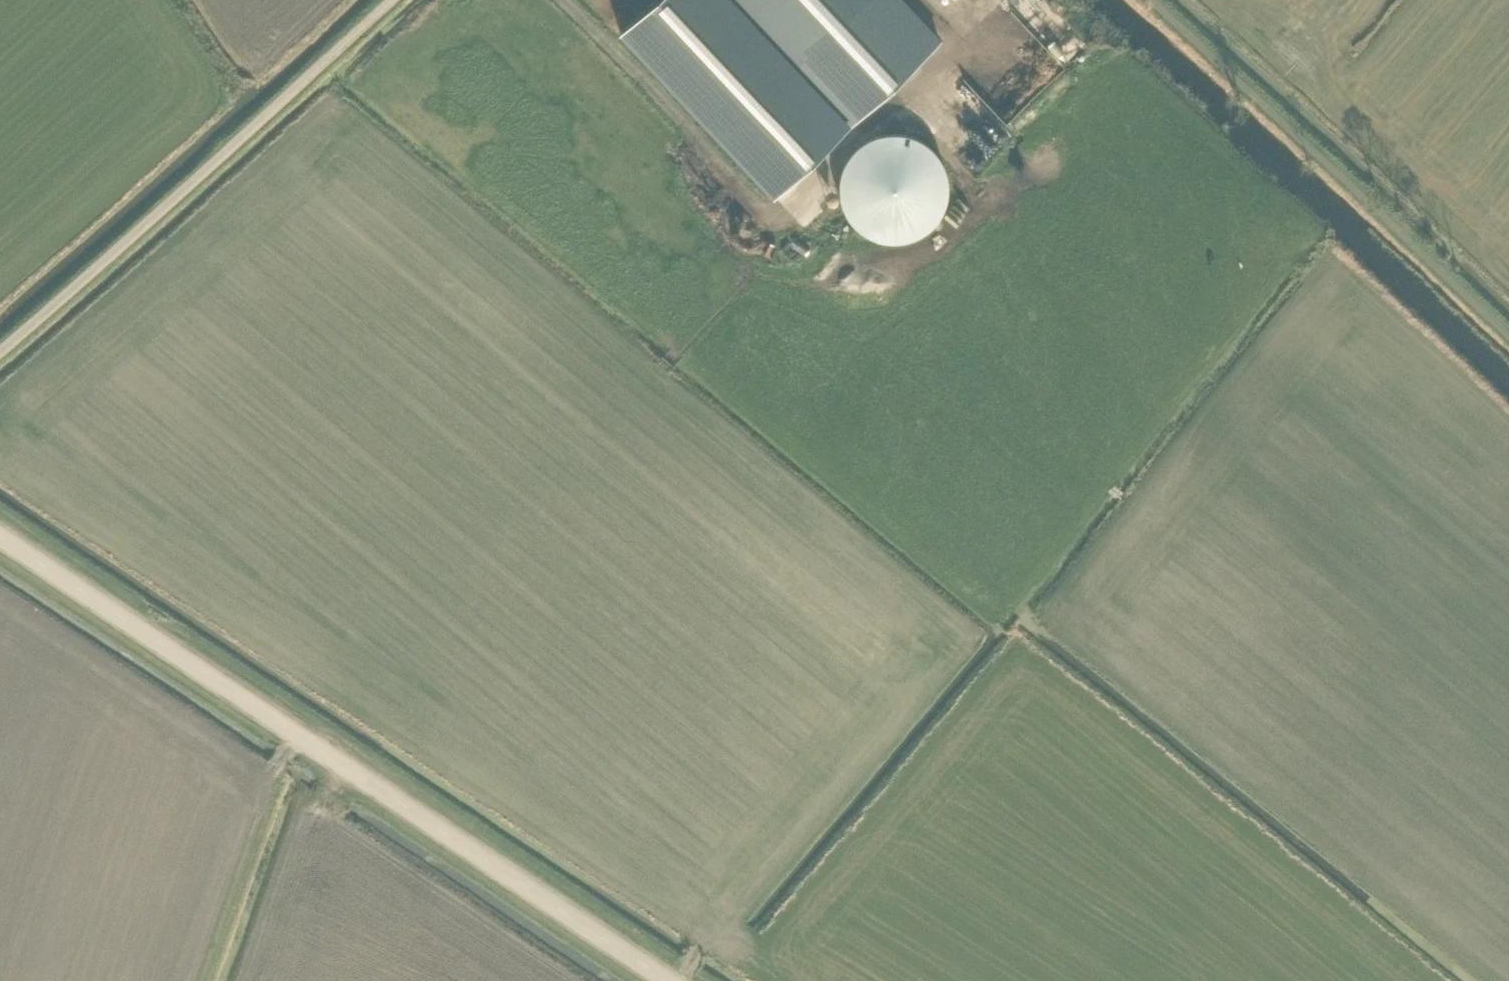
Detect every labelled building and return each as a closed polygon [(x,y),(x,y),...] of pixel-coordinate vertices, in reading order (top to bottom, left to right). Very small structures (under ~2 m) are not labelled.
[(846,130),(942,40),(905,0),(724,0),(846,130)] [(945,93),(945,101),(965,101),(965,92),(945,93)] [(945,226),(938,133),(878,138),(880,164),(865,165),(865,170),(848,172),(852,233),(945,226)]
